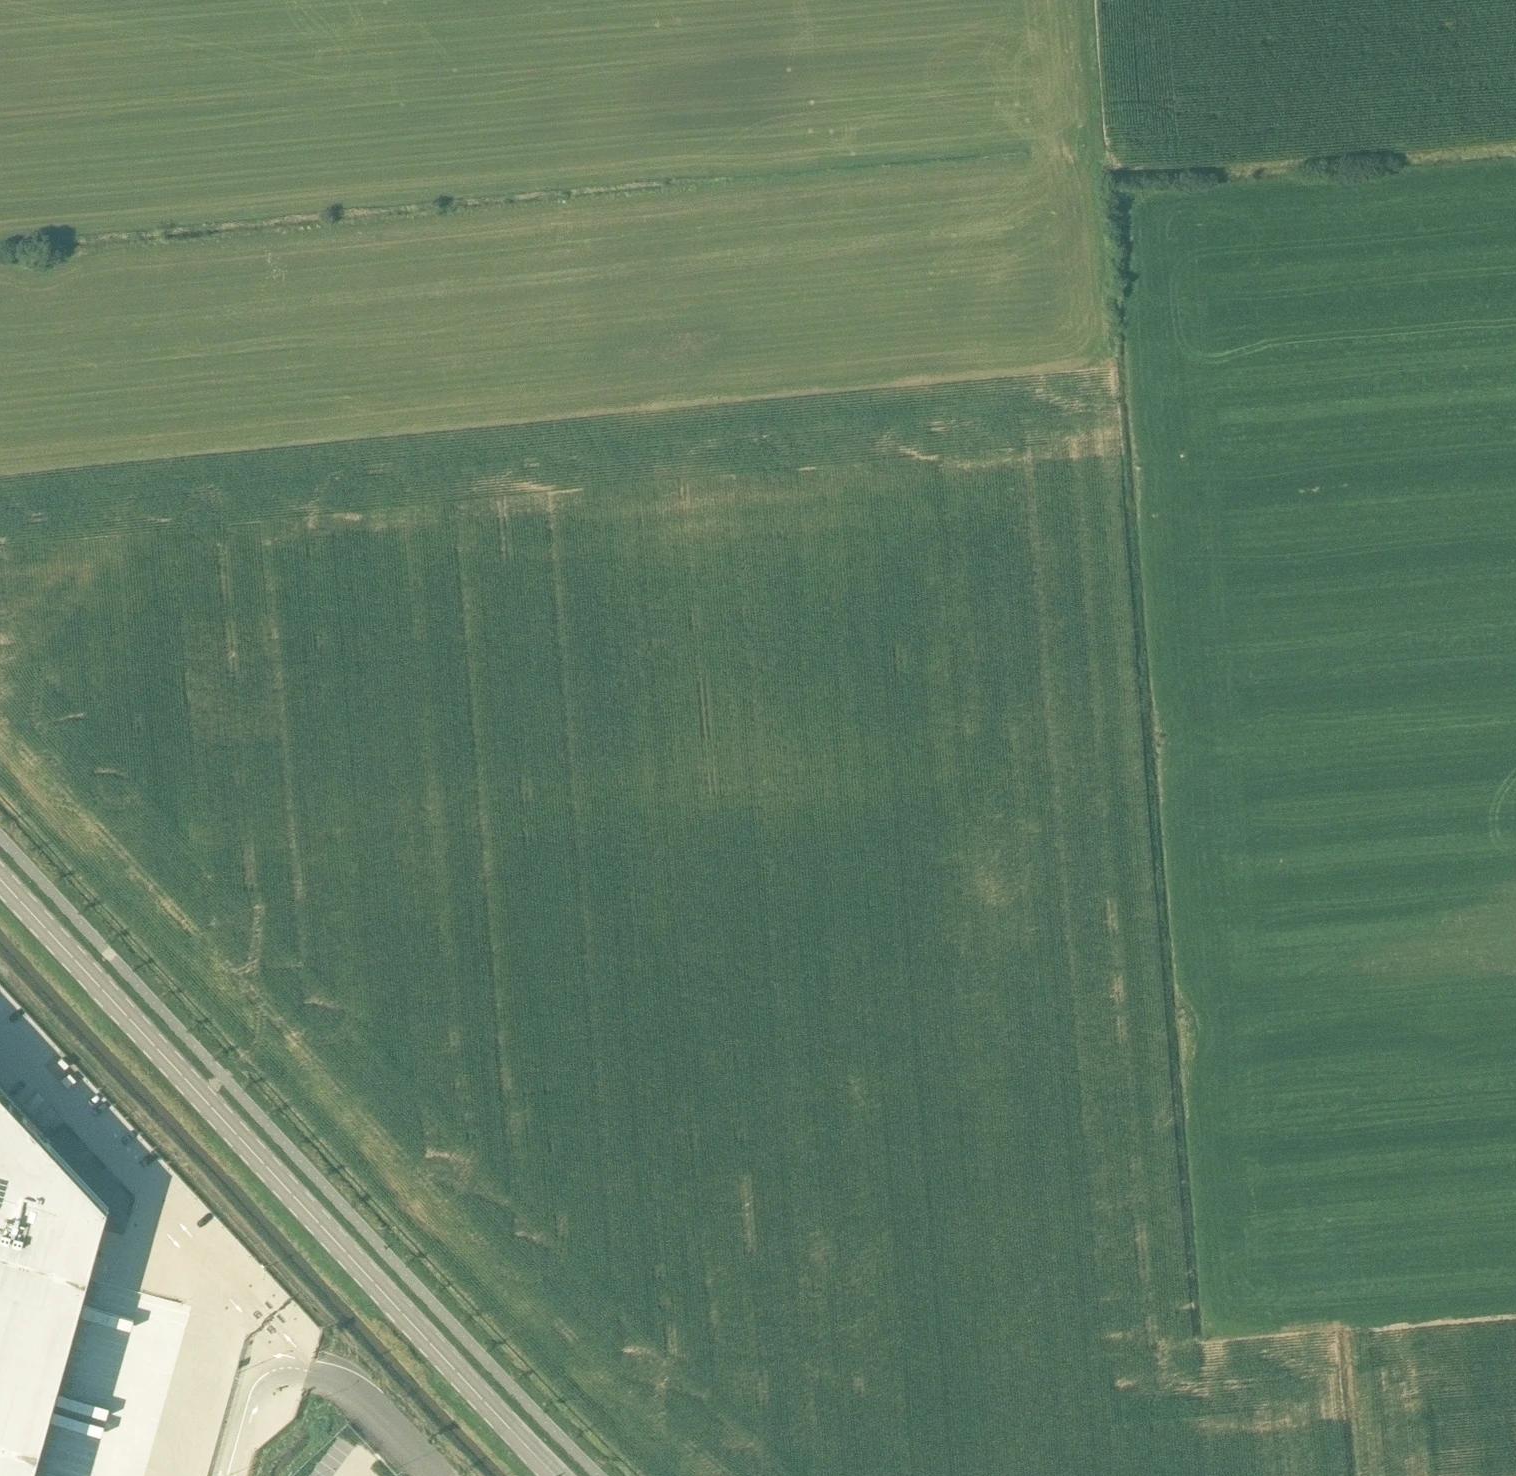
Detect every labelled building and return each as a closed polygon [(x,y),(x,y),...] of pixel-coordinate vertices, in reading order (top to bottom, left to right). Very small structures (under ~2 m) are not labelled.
[(110,1204),(0,1087),(0,1475),(33,1475),(110,1204)]
